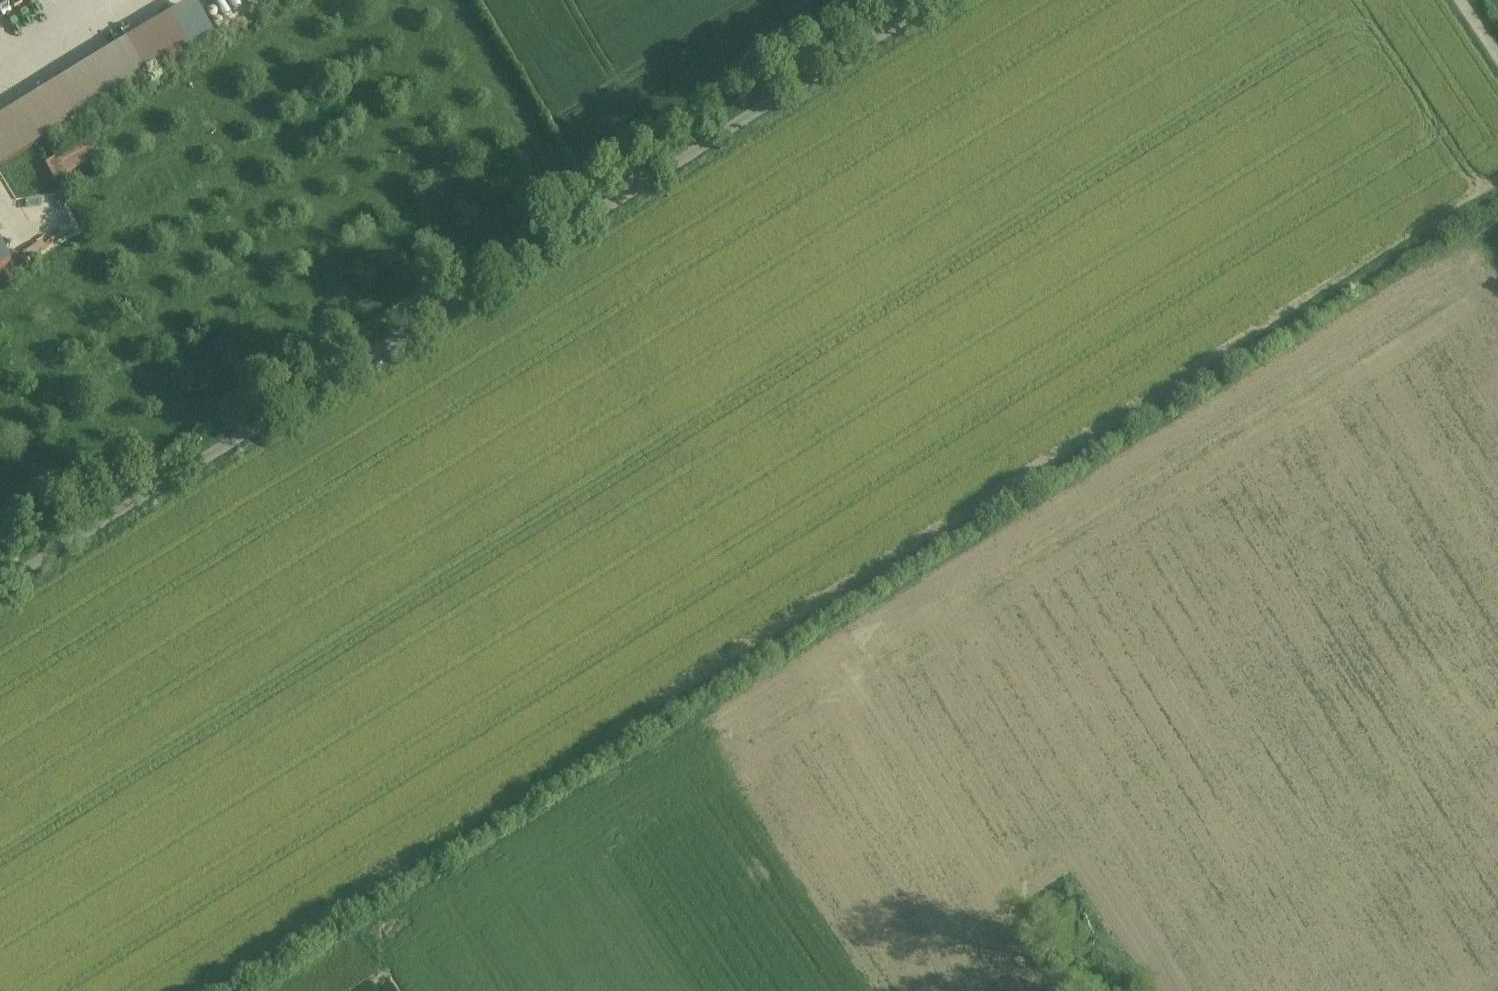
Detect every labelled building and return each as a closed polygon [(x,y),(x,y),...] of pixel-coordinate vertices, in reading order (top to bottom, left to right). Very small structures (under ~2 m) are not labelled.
[(0,130),(0,167),(146,76),(130,50),(0,130)] [(98,159),(91,142),(45,161),(52,179),(98,159)]
